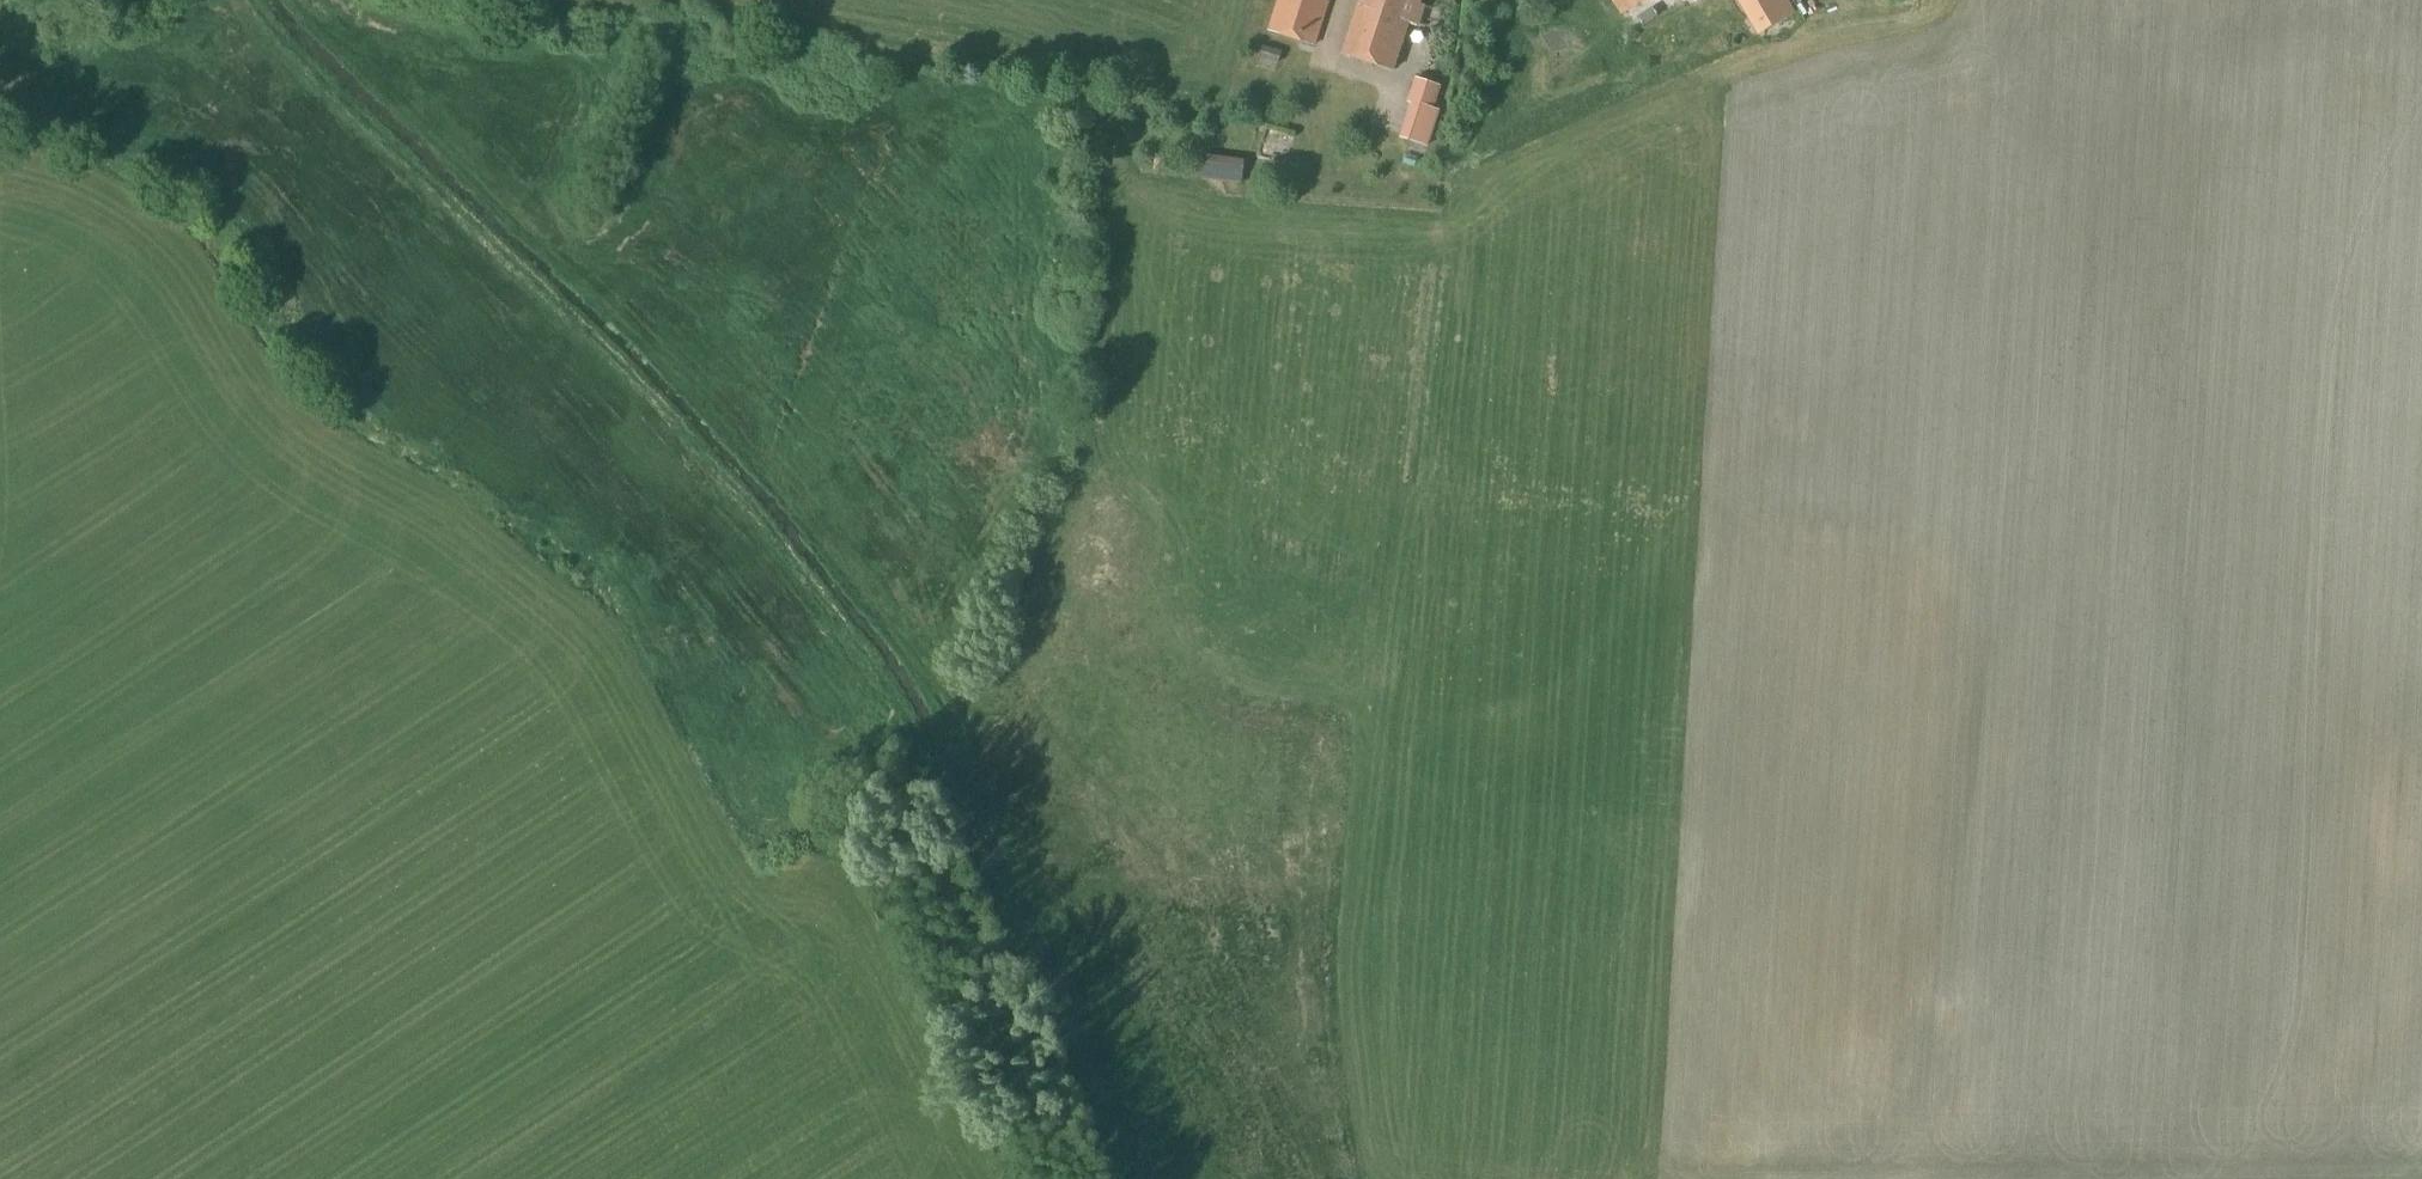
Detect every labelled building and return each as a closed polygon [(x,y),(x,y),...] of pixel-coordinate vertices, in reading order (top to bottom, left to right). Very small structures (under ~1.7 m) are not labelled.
[(1315,46),(1330,0),(1279,0),(1270,31),(1315,46)] [(1393,71),(1409,22),(1419,25),(1426,6),(1420,4),(1422,0),(1361,0),(1343,55),(1393,71)] [(1622,13),(1644,0),(1614,0),(1622,13)] [(1786,0),(1747,0),(1766,31),(1794,14),(1786,0)] [(1283,52),(1264,45),(1260,58),(1279,64),(1283,52)] [(1401,138),(1430,147),(1441,111),(1433,109),(1440,86),(1417,79),(1409,102),(1412,103),(1401,138)] [(1166,172),(1167,160),(1155,159),(1154,171),(1166,172)] [(1243,183),(1245,162),(1216,159),(1214,180),(1243,183)]
